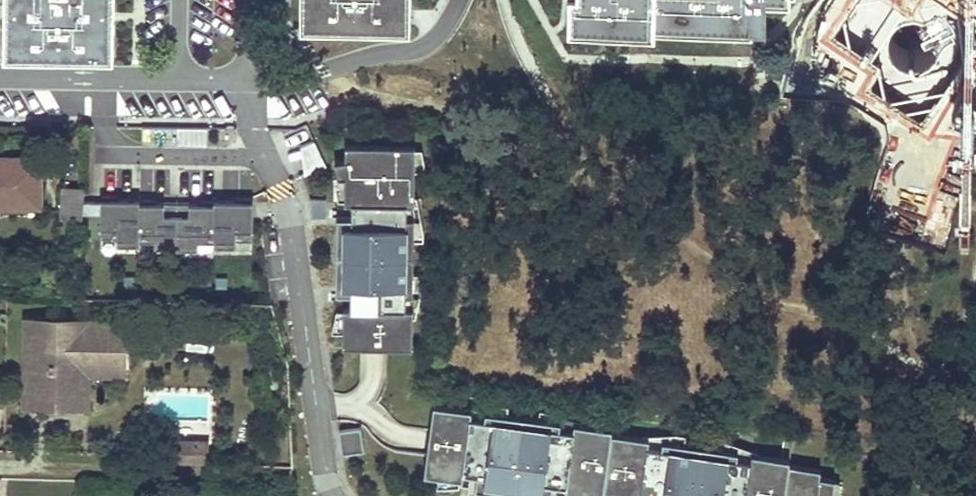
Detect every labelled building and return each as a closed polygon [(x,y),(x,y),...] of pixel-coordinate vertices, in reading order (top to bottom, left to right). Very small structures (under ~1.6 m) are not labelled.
[(114,0),(7,0),(6,55),(114,56),(114,0)] [(410,0),(301,0),(301,26),(409,27),(410,0)] [(208,145),(208,128),(177,127),(177,145),(208,145)] [(301,142),(302,167),(321,167),(320,141),(301,142)] [(415,204),(415,146),(346,145),(346,159),(334,162),(337,176),(345,176),(345,203),(352,203),(407,204),(415,204)] [(42,206),(42,155),(0,155),(0,206),(42,206)] [(59,220),(82,221),(84,187),(61,186),(59,220)] [(139,199),(101,199),(101,238),(117,238),(117,246),(139,246),(139,242),(139,203),(139,199)] [(252,200),(214,200),(214,203),(214,242),(214,248),(236,248),(236,240),(252,240),(252,200)] [(177,203),(139,203),(139,242),(155,242),(155,250),(176,250),(177,203)] [(214,203),(177,203),(176,250),(198,250),(198,242),(214,242),(214,203)] [(407,218),(407,204),(352,203),(352,217),(338,217),(336,293),(351,293),(351,308),(344,308),(343,346),(412,347),(413,309),(405,309),(406,294),(413,294),(414,218),(407,218)] [(79,398),(80,364),(127,364),(127,318),(22,317),(22,380),(35,380),(35,398),(79,398)] [(35,380),(22,380),(21,409),(90,409),(90,376),(126,377),(127,364),(80,364),(79,398),(35,398),(35,380)] [(434,406),(425,474),(463,479),(464,472),(478,474),(476,489),(533,495),(551,495),(552,484),(567,486),(566,493),(590,495),(603,495),(612,434),(612,430),(575,425),(574,432),(471,418),(472,411),(434,406)] [(364,450),(361,428),(340,431),(343,453),(364,450)] [(612,434),(603,495),(786,495),(790,465),(791,458),(753,453),(752,460),(648,447),(649,439),(612,434)] [(195,463),(196,441),(168,440),(168,462),(195,463)] [(195,463),(208,464),(208,441),(196,441),(195,463)] [(790,465),(786,495),(833,495),(835,479),(820,477),(822,470),(790,465)]
